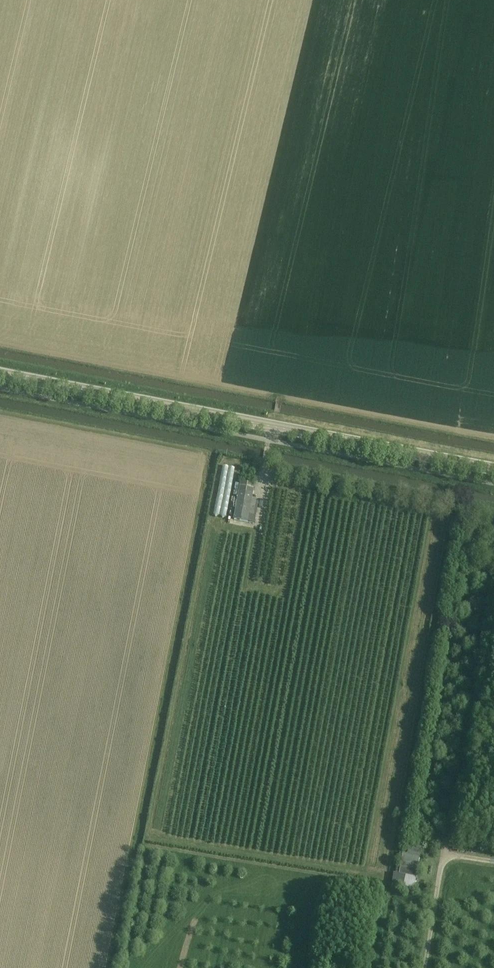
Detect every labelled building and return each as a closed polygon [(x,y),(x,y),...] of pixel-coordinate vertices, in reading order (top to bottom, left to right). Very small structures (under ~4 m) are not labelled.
[(252,494),(239,492),(234,519),(248,521),(252,494)] [(398,875),(405,876),(415,878),(421,848),(403,845),(398,875)] [(403,887),(405,876),(398,875),(393,874),(390,887),(401,889),(403,889),(403,887)]
